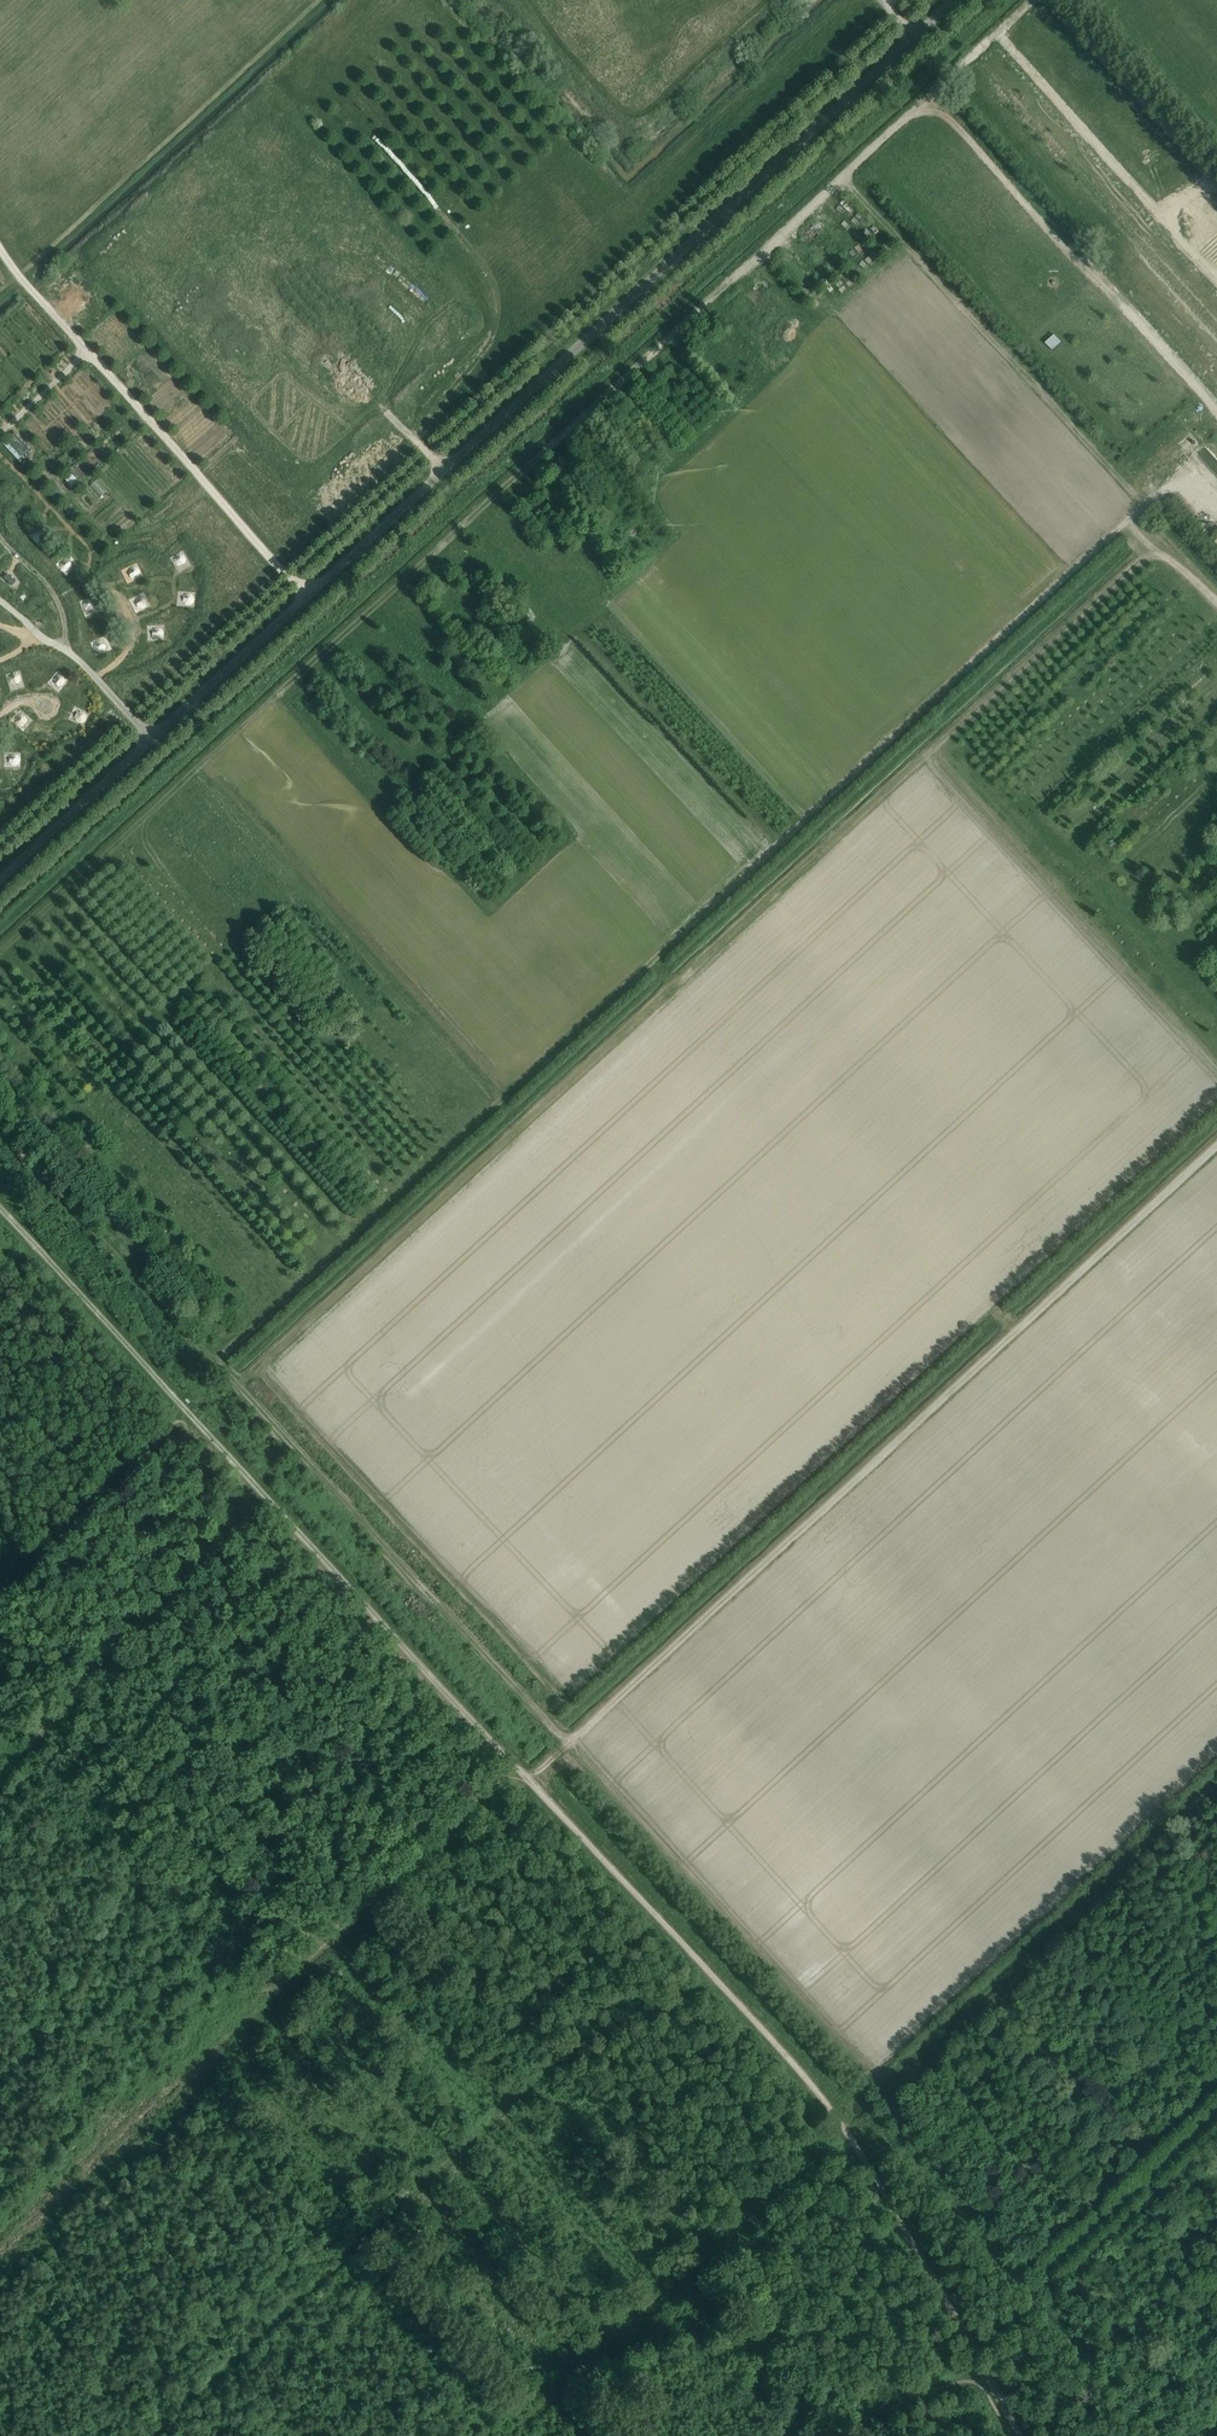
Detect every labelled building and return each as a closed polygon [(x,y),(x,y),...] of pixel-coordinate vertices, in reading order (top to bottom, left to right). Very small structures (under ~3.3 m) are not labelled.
[(808,243),(806,244),(810,257),(830,250),(827,240),(809,246),(808,243)] [(1197,424),(1171,447),(1216,499),(1216,446),(1197,424)]
